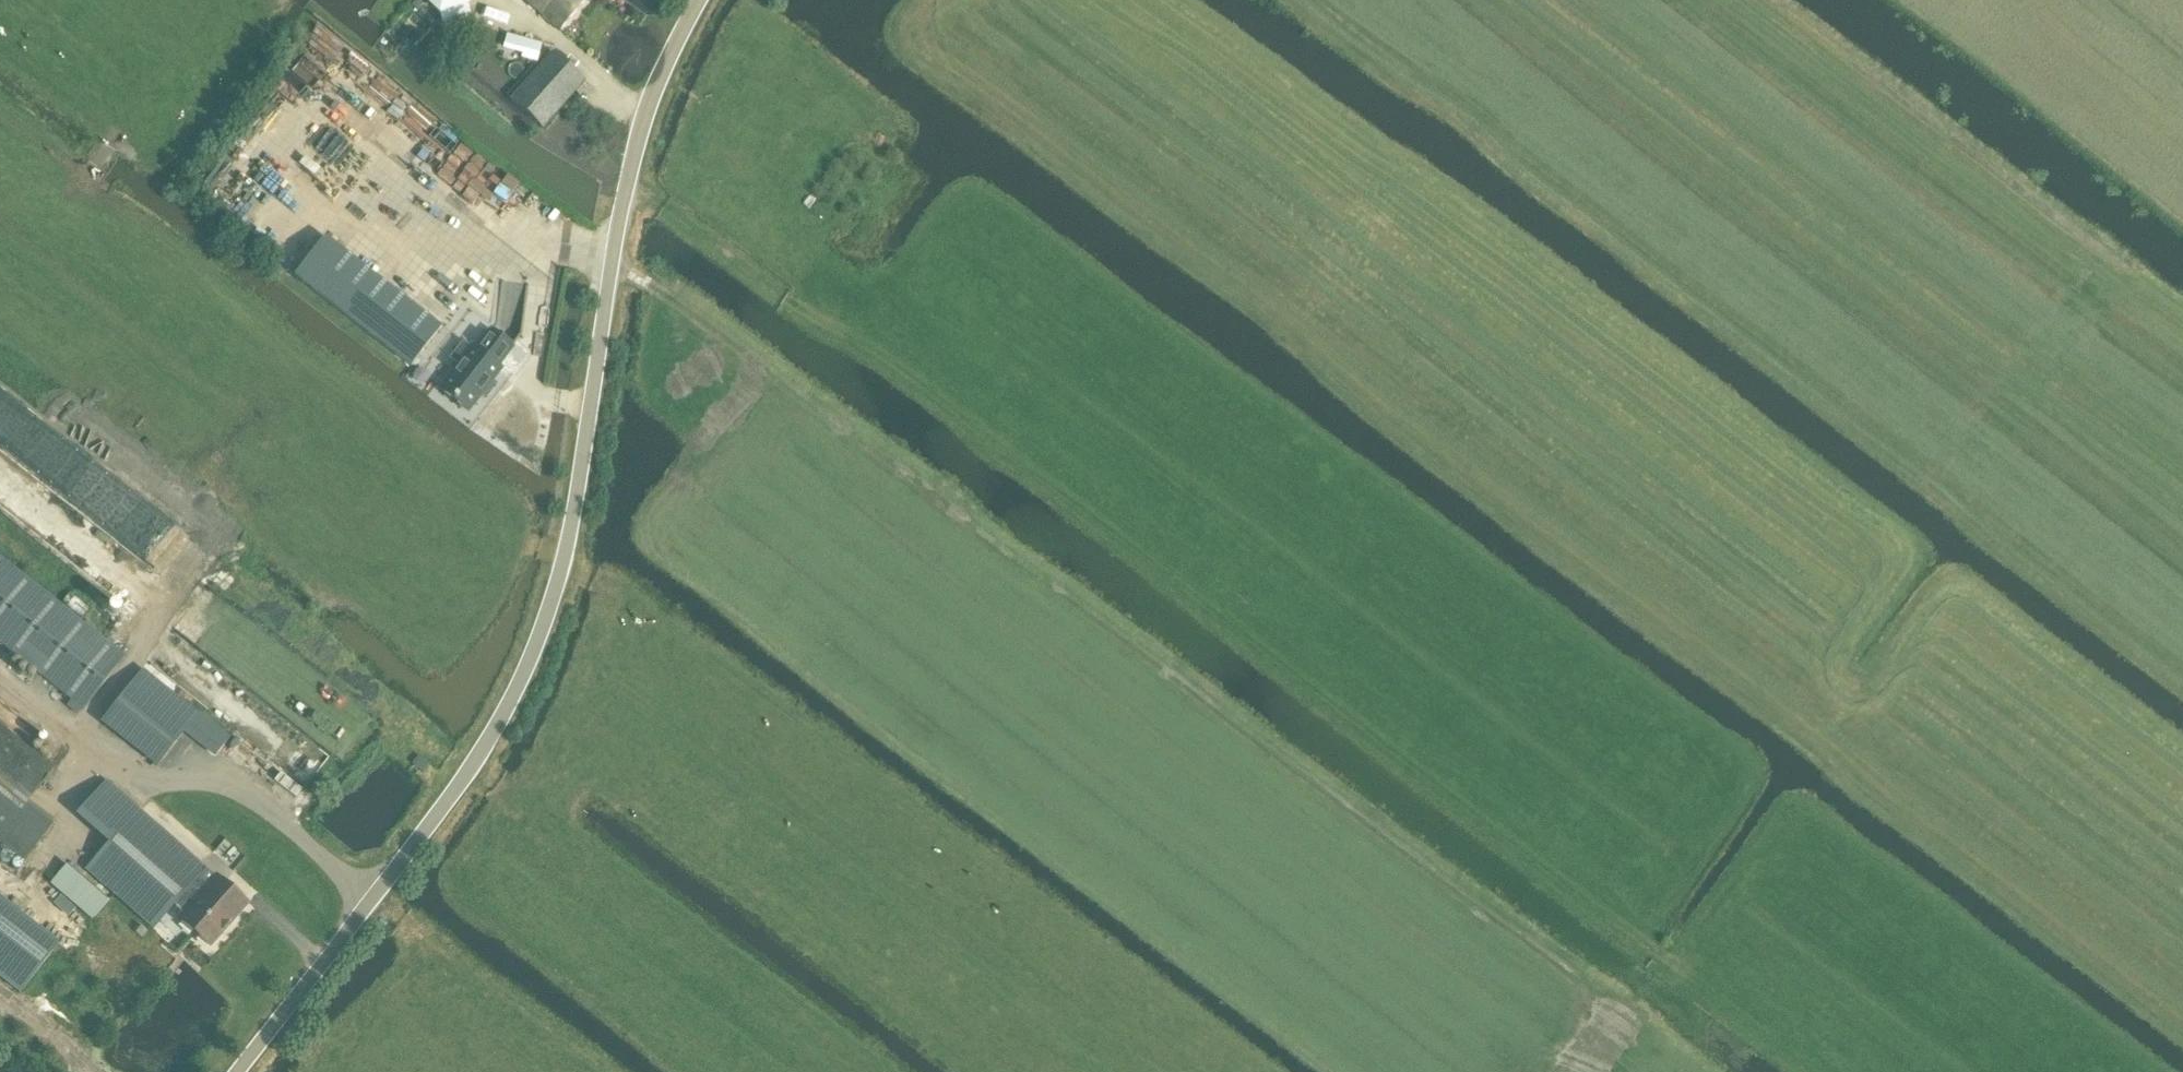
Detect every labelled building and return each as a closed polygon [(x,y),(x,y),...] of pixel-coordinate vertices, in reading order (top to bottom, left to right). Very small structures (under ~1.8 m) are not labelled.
[(439,13),(466,4),(467,0),(425,0),(439,13)] [(587,0),(525,0),(558,31),(587,0)] [(542,129),(585,80),(554,53),(511,101),(542,129)] [(411,367),(441,328),(324,237),(294,275),(411,367)] [(403,379),(459,423),(480,396),(482,397),(493,384),(491,382),(500,370),(496,367),(511,349),(490,333),(476,351),(444,326),(403,379)] [(127,658),(0,556),(0,642),(71,699),(66,706),(76,714),(81,708),(84,710),(127,658)] [(157,767),(199,717),(144,672),(102,723),(157,767)] [(0,724),(0,841),(26,861),(54,825),(27,804),(56,768),(0,724)] [(175,904),(201,875),(207,868),(140,809),(88,870),(155,928),(175,904)] [(93,917),(108,900),(67,863),(51,881),(93,917)] [(175,904),(185,913),(181,918),(212,945),(249,903),(218,876),(211,883),(201,875),(175,904)] [(59,943),(0,897),(0,975),(21,992),(59,943)]
